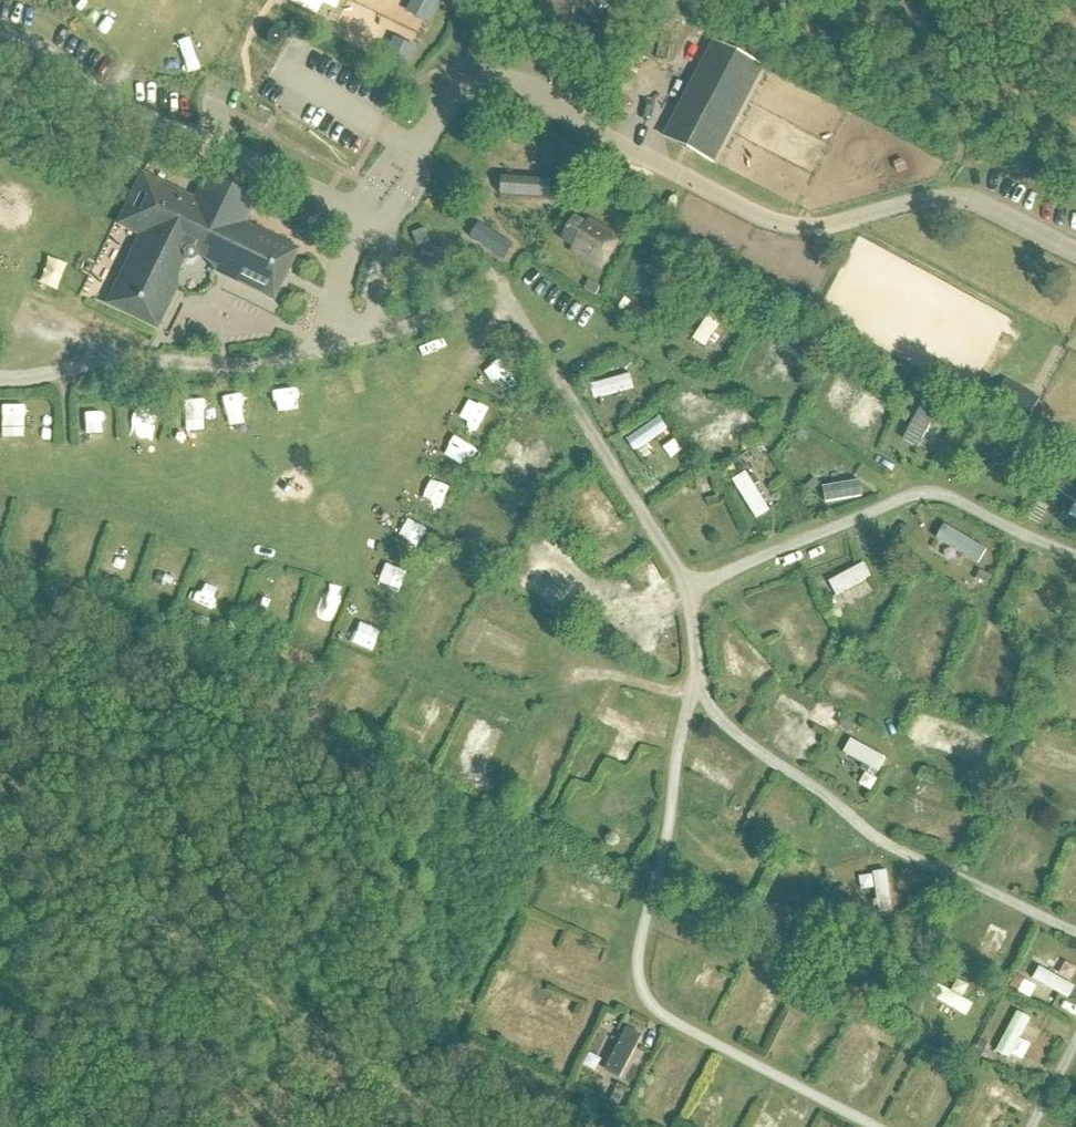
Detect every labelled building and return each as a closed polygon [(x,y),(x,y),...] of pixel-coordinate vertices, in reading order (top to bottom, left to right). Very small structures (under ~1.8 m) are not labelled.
[(290,4),(315,15),(319,8),(334,15),(340,0),(292,0),(290,4)] [(404,15),(428,28),(443,0),(412,0),(404,15)] [(188,63),(207,71),(219,43),(200,35),(188,63)] [(380,66),(404,78),(417,52),(393,40),(380,66)] [(716,165),(767,67),(716,40),(665,138),(716,165)] [(138,239),(104,308),(157,334),(178,290),(178,285),(178,281),(178,276),(180,272),(181,268),(184,264),(185,265),(188,266),(190,266),(192,265),(193,264),(195,262),(195,260),(199,262),(203,264),(206,266),(209,269),(212,272),(214,276),(273,305),(299,252),(245,226),(254,208),(206,184),(197,203),(141,175),(115,228),(138,239)] [(501,180),(500,200),(549,203),(551,183),(501,180)] [(604,269),(620,242),(575,216),(560,243),(604,269)] [(480,226),(470,241),(502,262),(512,248),(480,226)] [(416,250),(430,245),(425,231),(411,236),(416,250)] [(666,357),(680,347),(672,336),(658,346),(666,357)] [(671,442),(678,460),(720,444),(713,426),(671,442)] [(626,452),(635,465),(646,458),(637,445),(626,452)] [(400,483),(396,499),(409,502),(413,487),(400,483)] [(826,526),(824,487),(788,489),(789,513),(798,513),(798,527),(826,526)] [(829,571),(797,585),(807,608),(821,602),(818,595),(836,588),(829,571)] [(254,596),(258,576),(247,573),(242,594),(254,596)] [(388,583),(365,626),(383,636),(407,594),(388,583)] [(887,658),(881,671),(895,678),(901,665),(887,658)] [(717,822),(713,835),(728,840),(733,827),(717,822)] [(851,898),(850,876),(836,877),(838,899),(851,898)] [(997,991),(1032,1006),(1038,992),(1002,978),(997,991)] [(932,1024),(937,1013),(928,1008),(936,994),(919,985),(906,1011),(932,1024)] [(963,1066),(975,1069),(982,1041),(969,1038),(963,1066)]
